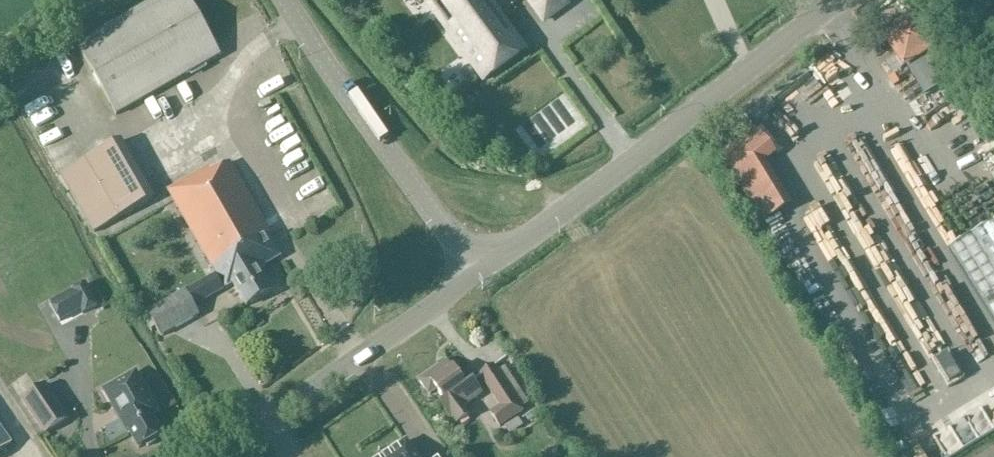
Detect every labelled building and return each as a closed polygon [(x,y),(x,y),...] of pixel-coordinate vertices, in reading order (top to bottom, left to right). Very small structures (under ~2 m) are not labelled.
[(116,116),(220,56),(188,0),(156,0),(76,46),(116,116)] [(530,52),(493,0),(436,0),(427,6),(483,85),(530,52)] [(540,16),(562,0),(528,0),(540,16)] [(951,80),(915,21),(887,38),(904,65),(905,65),(925,97),(951,80)] [(154,198),(131,158),(121,140),(61,175),(71,192),(94,233),(154,198)] [(247,307),(273,292),(259,269),(278,258),(229,163),(212,173),(209,169),(169,192),(225,289),(234,284),(247,307)] [(950,250),(993,321),(993,222),(950,250)] [(50,305),(61,324),(81,312),(82,315),(86,315),(96,310),(97,308),(97,307),(86,286),(50,305)] [(156,330),(162,340),(199,318),(185,294),(143,318),(151,332),(156,330)] [(465,407),(482,395),(473,382),(466,386),(453,368),(452,369),(447,362),(419,381),(429,396),(437,391),(444,401),(440,404),(450,418),(451,417),(457,426),(471,416),(465,407)] [(501,428),(524,412),(494,367),(480,376),(501,407),(491,414),(501,428)] [(155,443),(156,439),(161,436),(151,418),(154,416),(131,375),(103,392),(126,432),(128,431),(138,449),(144,446),(148,447),(155,443)] [(70,420),(47,385),(22,402),(45,437),(70,420)] [(352,411),(332,417),(340,440),(360,434),(352,411)] [(962,415),(968,432),(979,428),(972,411),(962,415)] [(11,445),(0,428),(0,453),(11,445)] [(406,442),(384,456),(416,456),(406,442)]
